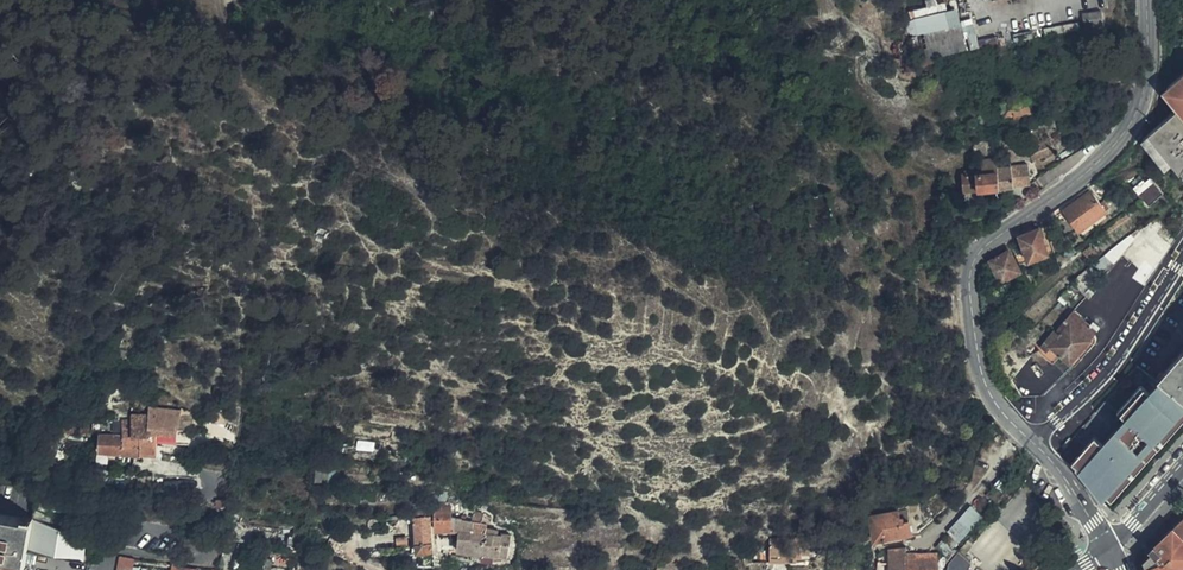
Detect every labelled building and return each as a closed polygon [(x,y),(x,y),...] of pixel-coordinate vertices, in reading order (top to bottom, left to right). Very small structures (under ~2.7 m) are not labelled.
[(1108,16),(1106,2),(1085,6),(1088,20),(1108,16)] [(1060,29),(1087,21),(1085,15),(1058,23),(1060,29)] [(975,51),(966,26),(925,39),(932,63),(975,51)] [(1182,115),(1182,78),(1169,90),(1182,103),(1176,108),(1179,111),(1182,115)] [(1182,103),(1169,90),(1165,94),(1176,108),(1182,103)] [(1179,111),(1150,138),(1174,164),(1182,174),(1182,115),(1179,111)] [(1045,159),(1076,142),(1070,131),(1039,146),(1045,159)] [(1150,138),(1145,142),(1169,169),(1174,164),(1150,138)] [(986,171),(974,172),(974,176),(962,177),(963,193),(1012,188),(1010,169),(997,170),(996,167),(986,168),(986,171)] [(1010,169),(1012,188),(1030,186),(1028,167),(1010,169)] [(1147,205),(1162,193),(1149,178),(1145,181),(1143,180),(1132,188),(1147,205)] [(1097,182),(1094,184),(1100,193),(1103,191),(1097,182)] [(1100,193),(1094,184),(1091,186),(1099,197),(1105,193),(1103,191),(1100,193)] [(1100,204),(1091,191),(1064,210),(1078,231),(1105,211),(1100,204)] [(1110,230),(1129,215),(1125,211),(1107,226),(1110,230)] [(317,225),(314,233),(328,238),(330,230),(317,225)] [(1116,259),(1140,231),(1138,228),(1101,257),(1108,267),(1111,262),(1111,260),(1116,259)] [(1037,230),(1022,235),(1019,237),(1029,262),(1053,252),(1051,246),(1048,241),(1047,237),(1041,239),(1037,230)] [(1061,235),(1048,241),(1051,246),(1063,241),(1061,235)] [(1020,272),(1008,251),(990,261),(1001,283),(1020,272)] [(1035,299),(1030,294),(1020,304),(1025,310),(1035,299)] [(1090,309),(1097,302),(1092,296),(1087,301),(1088,303),(1086,304),(1090,309)] [(1010,326),(1020,317),(1019,317),(1025,310),(1020,304),(1003,318),(1010,326)] [(1071,324),(1090,340),(1099,327),(1091,320),(1089,323),(1074,309),(1065,319),(1071,324)] [(1051,345),(1071,324),(1065,319),(1046,341),(1051,345)] [(1062,354),(1071,362),(1079,352),(1090,340),(1071,324),(1051,345),(1062,354)] [(1079,352),(1085,357),(1095,344),(1090,340),(1079,352)] [(1052,363),(1053,364),(1062,354),(1051,345),(1046,341),(1038,351),(1050,361),(1052,363)] [(1079,352),(1071,362),(1076,366),(1085,357),(1079,352)] [(1161,379),(1182,397),(1182,354),(1161,379)] [(1148,392),(1159,382),(1137,365),(1105,401),(1110,405),(1133,379),(1148,392)] [(347,379),(342,378),(326,375),(323,387),(344,392),(347,379)] [(1182,421),(1182,397),(1161,379),(1159,382),(1148,392),(1133,379),(1110,405),(1118,413),(1095,439),(1091,435),(1069,460),(1068,462),(1103,501),(1108,496),(1113,500),(1182,421)] [(139,416),(127,417),(126,432),(102,431),(102,452),(143,457),(143,454),(143,434),(139,434),(139,419),(139,416)] [(143,434),(143,454),(158,456),(159,445),(159,435),(152,434),(153,421),(139,419),(139,434),(143,434)] [(1091,435),(1087,431),(1065,456),(1069,460),(1091,435)] [(332,478),(334,451),(319,448),(317,477),(332,478)] [(432,490),(423,489),(412,490),(412,499),(432,497),(432,490)] [(959,541),(984,516),(972,505),(948,530),(959,541)] [(453,507),(435,508),(436,516),(437,530),(461,529),(462,521),(462,518),(453,516),(453,507)] [(893,514),(892,507),(876,510),(878,518),(893,514)] [(477,510),(475,518),(482,519),(483,513),(477,510)] [(24,565),(27,549),(31,526),(32,518),(0,513),(0,561),(24,565)] [(893,514),(878,518),(871,519),(876,544),(885,542),(887,547),(905,543),(903,537),(899,521),(898,513),(893,514)] [(434,549),(432,516),(415,516),(419,550),(428,551),(434,549)] [(904,520),(899,521),(903,537),(914,535),(910,522),(905,523),(904,520)] [(462,521),(461,529),(460,551),(475,553),(484,554),(487,532),(488,532),(487,530),(487,528),(486,526),(485,525),(483,524),(481,524),(462,521)] [(88,536),(31,526),(27,549),(84,559),(88,536)] [(1170,542),(1168,541),(1161,548),(1162,550),(1148,564),(1150,569),(1182,569),(1182,529),(1170,542)] [(495,561),(498,561),(499,561),(500,561),(501,561),(501,560),(502,560),(503,560),(504,559),(505,556),(510,556),(511,544),(501,544),(503,534),(488,532),(487,532),(484,554),(484,558),(483,560),(495,561)] [(512,535),(503,534),(501,544),(511,544),(512,535)] [(253,556),(254,549),(256,543),(234,538),(232,550),(253,556)] [(770,565),(794,566),(794,558),(807,558),(807,541),(770,541),(770,565)] [(254,549),(253,556),(250,569),(254,569),(273,569),(277,555),(254,549)] [(959,555),(950,564),(949,566),(949,567),(949,569),(971,569),(971,567),(970,565),(969,564),(959,555)] [(120,568),(130,569),(134,569),(135,561),(121,557),(120,568)] [(794,558),(794,566),(807,566),(807,558),(794,558)] [(940,560),(883,563),(881,569),(941,569),(940,560)]
